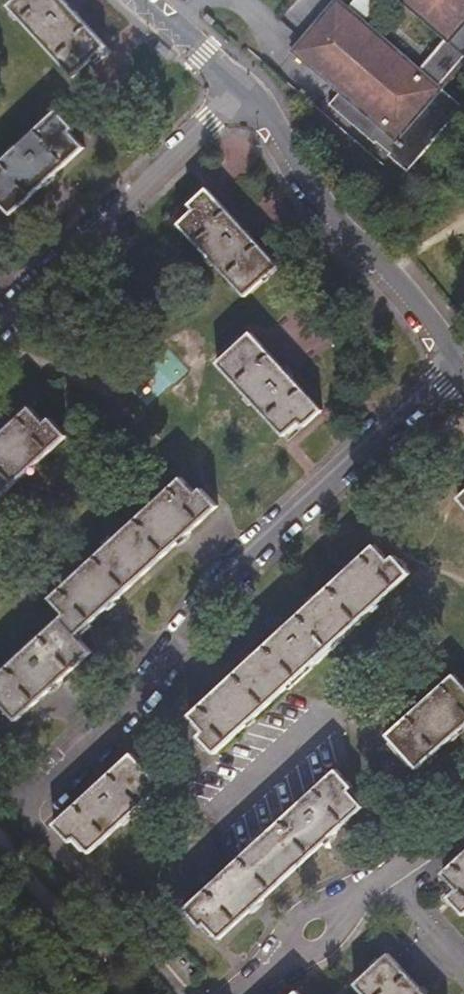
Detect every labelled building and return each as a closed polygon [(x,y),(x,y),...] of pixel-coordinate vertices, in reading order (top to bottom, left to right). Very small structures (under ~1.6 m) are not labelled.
[(61,0),(12,0),(6,6),(71,76),(103,46),(61,0)] [(444,40),(418,71),(393,50),(379,42),(357,29),(343,18),(349,11),(337,0),(333,0),(289,52),(320,79),(321,78),(337,92),(327,105),(405,172),(461,108),(435,85),(461,55),(463,57),(463,0),(398,0),(444,40)] [(206,14),(202,18),(210,25),(213,21),(206,14)] [(54,110),(0,160),(0,205),(8,214),(81,146),(67,131),(71,128),(54,110)] [(275,266),(204,187),(187,203),(192,208),(177,222),(243,296),(275,266)] [(321,410),(249,333),(216,363),(282,435),(298,420),(303,426),(321,410)] [(29,406),(0,432),(0,494),(65,436),(50,418),(44,423),(29,406)] [(16,720),(89,651),(76,635),(217,506),(201,488),(195,494),(181,477),(50,598),(65,613),(0,674),(0,702),(16,720)] [(388,561),(374,545),(189,714),(204,730),(198,735),(216,753),(410,574),(394,555),(388,561)] [(453,673),(385,734),(416,768),(463,724),(463,685),(453,673)] [(161,786),(131,752),(53,824),(70,842),(76,837),(90,852),(161,786)] [(351,788),(336,771),(185,910),(201,927),(205,923),(219,939),(363,808),(347,792),(351,788)] [(444,873),(457,887),(448,895),(463,912),(463,855),(444,873)] [(389,952),(356,983),(366,993),(428,993),(389,952)]
